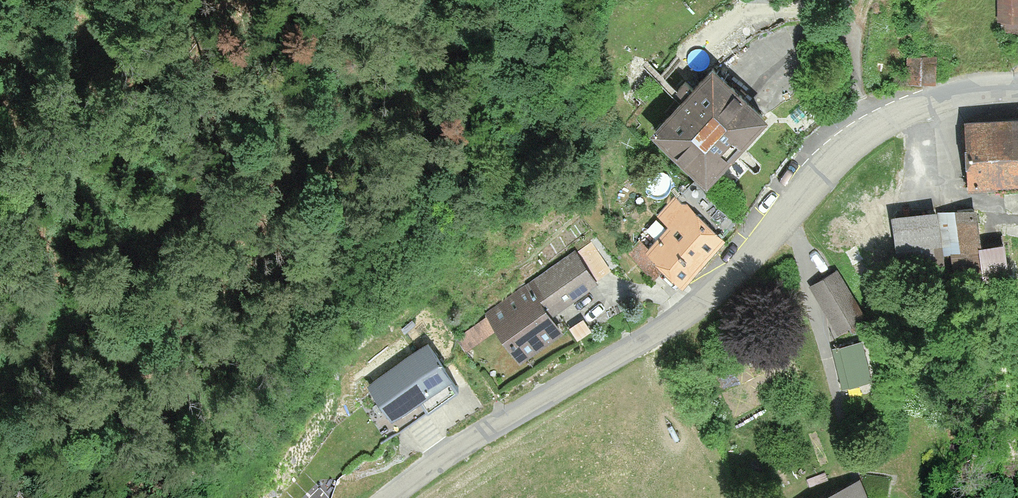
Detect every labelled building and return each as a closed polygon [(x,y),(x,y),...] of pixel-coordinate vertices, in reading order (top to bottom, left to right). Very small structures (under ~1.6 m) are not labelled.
[(1000,18),(1017,18),(1017,0),(1000,0),(1000,18)] [(910,53),(911,81),(938,80),(937,52),(910,53)] [(684,103),(739,150),(766,119),(712,71),(684,103)] [(656,134),(711,182),(739,150),(684,103),(656,134)] [(966,186),(1017,185),(1017,118),(965,118),(966,186)] [(645,248),(680,284),(727,240),(680,191),(658,212),(670,224),(645,248)] [(940,210),(943,254),(950,253),(952,283),(1007,280),(1005,242),(979,243),(977,208),(940,210)] [(940,210),(893,213),(896,265),(943,262),(943,254),(940,210)] [(489,309),(523,359),(565,331),(555,316),(607,281),(584,246),(489,309)] [(811,285),(840,334),(866,318),(837,270),(811,285)] [(864,336),(834,343),(844,384),(874,377),(864,336)] [(426,342),(369,383),(392,416),(422,395),(429,404),(457,385),(426,342)] [(859,477),(821,496),(822,497),(869,497),(859,477)]
